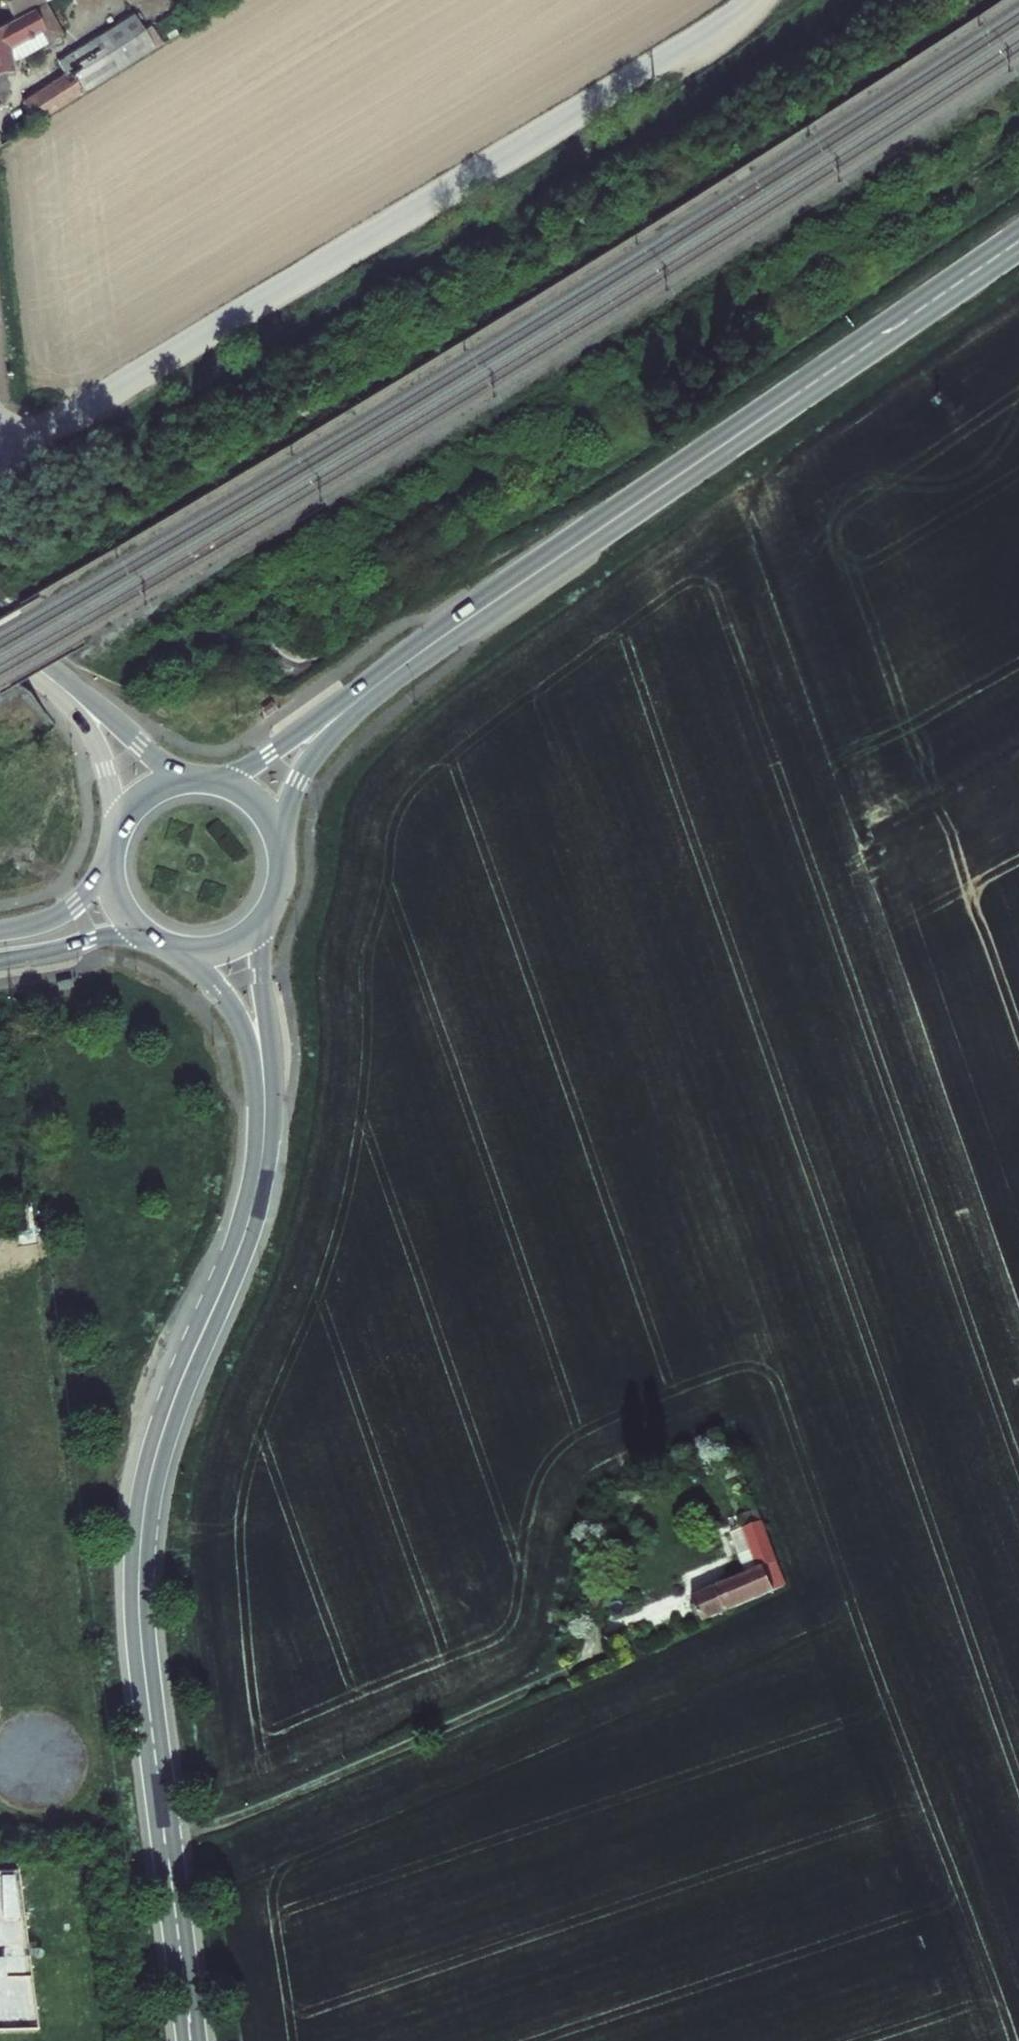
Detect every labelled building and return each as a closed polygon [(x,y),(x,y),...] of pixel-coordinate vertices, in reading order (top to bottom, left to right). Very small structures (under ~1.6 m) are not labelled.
[(51,0),(45,0),(0,26),(0,92),(9,90),(8,70),(15,69),(13,56),(22,56),(68,29),(51,0)] [(20,9),(37,0),(16,0),(20,9)] [(158,45),(138,11),(56,58),(66,75),(24,100),(37,120),(158,45)] [(704,1619),(785,1586),(761,1519),(731,1531),(745,1571),(693,1593),(704,1619)] [(14,1870),(0,1870),(0,2030),(34,2029),(14,1870)]
